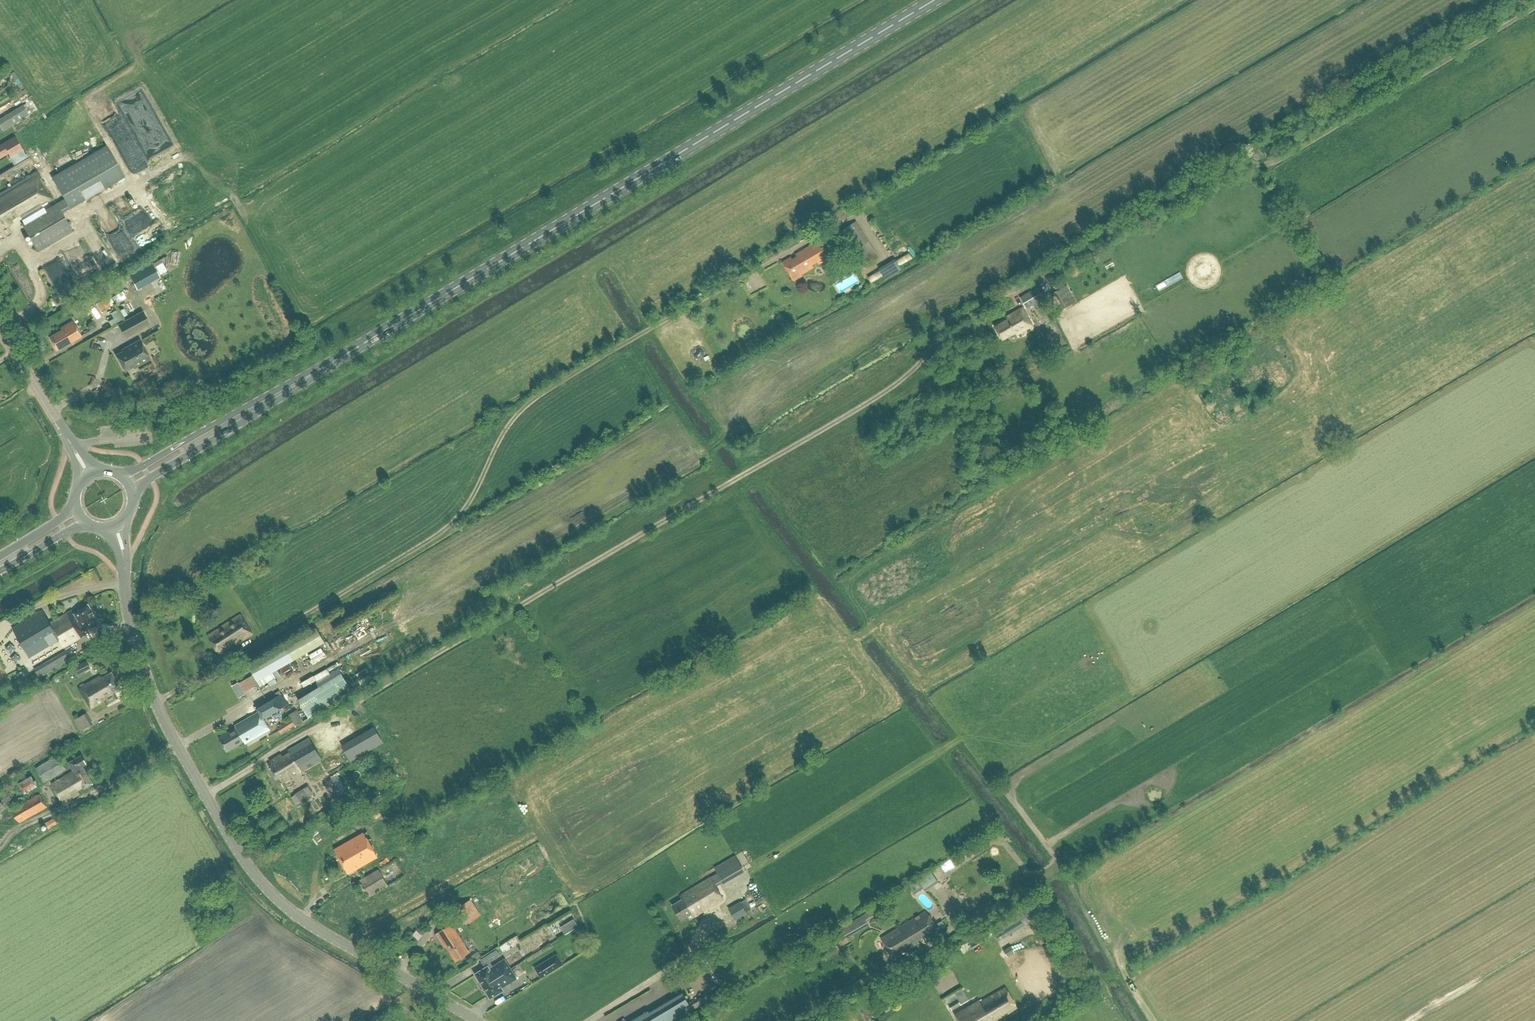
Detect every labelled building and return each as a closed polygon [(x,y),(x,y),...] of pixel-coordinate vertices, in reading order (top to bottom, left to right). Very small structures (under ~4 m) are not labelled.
[(14,100),(8,102),(9,109),(16,107),(14,100)] [(29,115),(22,105),(0,119),(0,127),(3,131),(29,115)] [(14,137),(0,145),(0,157),(7,153),(9,156),(21,149),(14,137)] [(72,231),(61,213),(124,177),(106,146),(51,177),(64,199),(56,204),(29,219),(26,214),(52,199),(37,172),(0,193),(0,225),(3,224),(5,227),(13,222),(11,219),(19,215),(20,217),(23,223),(21,224),(37,252),(72,231)] [(135,157),(131,160),(136,170),(141,168),(135,157)] [(11,168),(5,159),(0,161),(0,175),(11,168)] [(98,218),(118,257),(134,249),(113,210),(98,218)] [(870,255),(851,224),(838,232),(857,263),(870,255)] [(817,262),(819,264),(831,257),(821,239),(795,254),(797,257),(792,260),(790,257),(782,262),(793,281),(801,276),(801,274),(813,267),(812,265),(817,262)] [(847,271),(857,265),(852,259),(843,265),(847,271)] [(152,263),(129,276),(137,289),(159,277),(152,263)] [(838,281),(842,292),(860,285),(856,274),(838,281)] [(180,286),(179,279),(170,281),(171,288),(180,286)] [(1070,305),(1076,301),(1067,285),(1060,288),(1070,305)] [(1027,310),(1032,307),(1045,299),(1039,289),(1021,299),(1027,310)] [(123,304),(136,295),(133,291),(128,294),(125,290),(117,296),(123,304)] [(103,311),(110,307),(106,298),(98,302),(103,311)] [(76,304),(81,312),(90,306),(85,299),(76,304)] [(1016,335),(1032,325),(1022,307),(1006,317),(1007,319),(994,327),(1002,339),(1015,332),(1016,335)] [(122,320),(117,310),(110,313),(113,318),(108,321),(111,326),(122,320)] [(149,324),(142,311),(118,325),(125,338),(149,324)] [(56,351),(81,336),(72,321),(60,328),(61,330),(48,337),(56,351)] [(990,334),(994,344),(1000,342),(997,332),(990,334)] [(111,337),(112,344),(119,342),(117,335),(111,337)] [(122,351),(116,355),(125,371),(133,367),(134,368),(150,359),(139,340),(121,349),(122,351)] [(736,363),(731,352),(717,359),(722,369),(736,363)] [(80,637),(79,635),(99,623),(88,604),(74,613),(72,610),(50,623),(43,610),(12,628),(29,657),(59,639),(63,647),(80,637)] [(362,628),(375,621),(371,613),(358,620),(362,628)] [(236,644),(252,634),(240,614),(217,629),(217,630),(214,632),(208,636),(219,653),(228,647),(227,645),(233,641),(236,644)] [(249,667),(257,681),(324,643),(316,629),(249,667)] [(40,678),(76,656),(70,647),(34,669),(40,678)] [(87,660),(82,663),(86,671),(91,669),(87,660)] [(103,698),(121,687),(112,672),(101,678),(100,676),(79,688),(91,708),(104,700),(103,698)] [(308,718),(352,693),(341,675),(297,701),(308,718)] [(281,687),(289,700),(294,697),(286,684),(281,687)] [(257,698),(265,693),(261,686),(252,692),(257,698)] [(263,719),(287,705),(281,694),(256,708),(258,712),(235,725),(236,728),(219,738),(227,751),(240,743),(244,741),(245,744),(270,729),(263,719)] [(244,710),(247,715),(256,711),(253,706),(244,710)] [(86,709),(77,714),(85,728),(94,724),(86,709)] [(281,734),(295,725),(291,719),(277,728),(281,734)] [(375,728),(343,747),(350,760),(382,742),(375,728)] [(320,759),(306,740),(270,761),(272,765),(269,767),(276,779),(279,778),(282,782),(320,759)] [(44,783),(66,770),(58,755),(36,767),(44,783)] [(84,789),(93,784),(83,766),(86,764),(81,755),(68,763),(73,771),(51,784),(62,803),(79,793),(77,790),(82,787),(84,789)] [(30,771),(20,778),(29,790),(38,783),(30,771)] [(299,802),(313,794),(308,785),(294,793),(299,802)] [(14,801),(7,788),(0,792),(0,809),(14,801)] [(19,823),(47,807),(40,794),(12,809),(19,823)] [(45,823),(49,829),(65,820),(61,814),(45,823)] [(348,873),(377,856),(364,833),(334,850),(348,873)] [(717,873),(711,877),(680,896),(682,899),(672,905),(681,920),(693,913),(695,916),(724,899),(716,886),(722,882),(723,883),(745,871),(735,855),(714,867),(717,873)] [(368,896),(388,885),(379,869),(359,881),(368,896)] [(923,887),(918,880),(909,886),(914,893),(923,887)] [(466,901),(476,917),(481,914),(470,898),(466,901)] [(758,900),(751,902),(754,908),(760,906),(758,900)] [(734,920),(746,913),(740,901),(727,908),(734,920)] [(1023,925),(1041,914),(1035,904),(1016,914),(990,931),(997,941),(1023,925)] [(869,920),(878,914),(874,907),(862,915),(836,929),(842,939),(868,924),(865,920),(868,919),(869,920)] [(925,939),(938,931),(926,911),(880,938),(892,958),(918,943),(917,940),(924,936),(925,939)] [(456,961),(469,952),(451,924),(436,933),(445,946),(446,946),(456,961)] [(552,929),(536,936),(540,945),(556,937),(552,929)] [(975,946),(986,942),(984,936),(973,940),(975,946)] [(1010,945),(1003,950),(1008,957),(1015,953),(1010,945)] [(494,955),(497,961),(503,958),(500,952),(494,955)] [(557,954),(535,968),(541,977),(563,964),(557,954)] [(487,966),(475,974),(490,998),(502,990),(501,988),(516,978),(504,959),(489,969),(487,966)] [(1016,1008),(1005,988),(979,1002),(978,1000),(954,1014),(958,1020),(993,1020),(1016,1008)] [(692,1010),(682,992),(648,1012),(647,1011),(630,1020),(673,1020),(692,1010)] [(952,1010),(961,1005),(957,998),(948,1003),(952,1010)]
